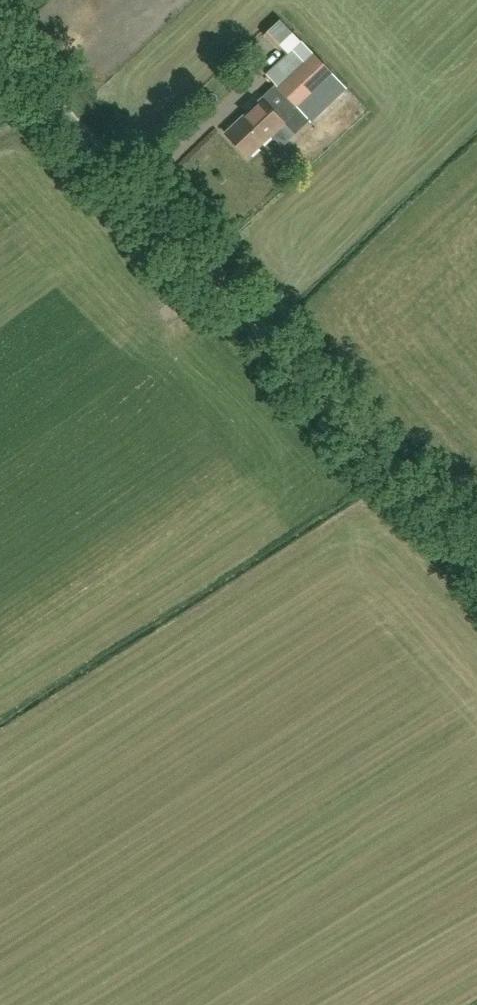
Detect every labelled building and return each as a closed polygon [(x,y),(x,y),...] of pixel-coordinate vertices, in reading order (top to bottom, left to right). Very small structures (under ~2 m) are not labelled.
[(267,33),(288,55),(267,75),(276,85),(225,133),(248,157),(285,123),(295,133),(309,120),(310,121),(346,87),(281,20),(267,33)]
